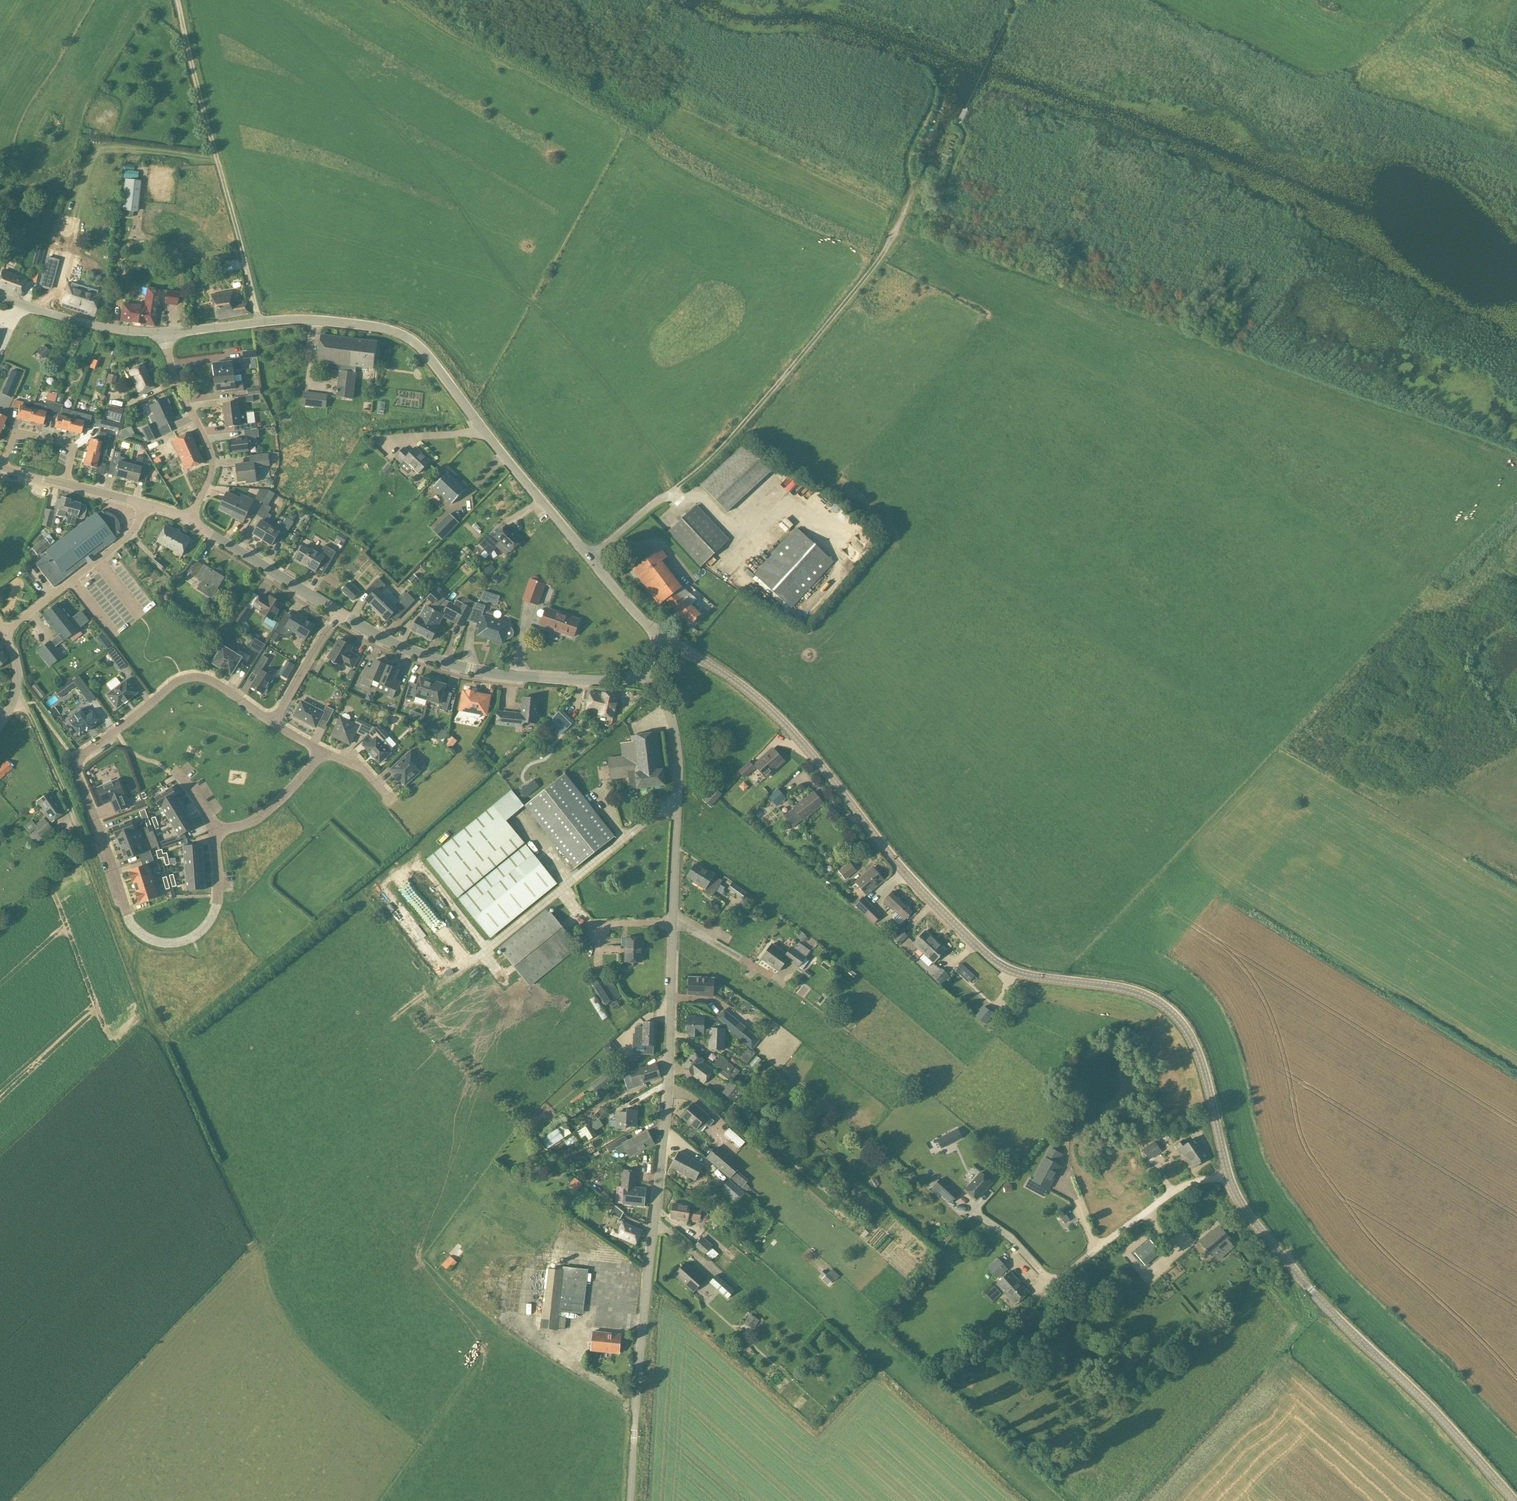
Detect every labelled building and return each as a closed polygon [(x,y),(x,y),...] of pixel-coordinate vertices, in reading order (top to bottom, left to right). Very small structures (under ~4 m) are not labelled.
[(135,212),(139,180),(126,179),(122,210),(135,212)] [(48,184),(48,196),(61,197),(61,185),(48,184)] [(37,246),(32,264),(41,266),(46,249),(37,246)] [(26,251),(20,247),(11,258),(17,263),(26,251)] [(26,280),(3,271),(0,278),(0,289),(20,296),(26,280)] [(32,272),(29,283),(35,285),(39,274),(32,272)] [(40,286),(50,289),(52,280),(42,277),(40,286)] [(94,315),(101,292),(68,282),(61,305),(94,315)] [(154,325),(159,290),(148,289),(147,299),(146,299),(145,307),(123,304),(121,320),(154,325)] [(167,290),(166,297),(165,304),(177,306),(178,299),(179,291),(167,290)] [(236,304),(233,290),(212,295),(217,318),(237,314),(249,312),(248,302),(236,304)] [(374,369),(377,342),(322,335),(318,362),(374,369)] [(42,346),(37,352),(44,359),(49,352),(42,346)] [(257,358),(256,350),(244,351),(245,359),(257,358)] [(61,360),(54,357),(51,364),(58,367),(61,360)] [(214,364),(215,377),(234,375),(233,368),(241,368),(239,358),(228,360),(229,362),(221,363),(214,364)] [(143,365),(129,371),(139,391),(144,389),(146,392),(154,388),(152,385),(143,365)] [(340,366),(336,397),(354,399),(357,368),(340,366)] [(12,370),(2,394),(12,398),(22,374),(12,370)] [(116,377),(109,374),(106,382),(113,384),(116,377)] [(234,375),(215,377),(217,392),(226,391),(232,390),(233,393),(243,392),(242,381),(235,382),(234,375)] [(248,389),(249,396),(254,395),(261,394),(260,387),(248,389)] [(48,392),(46,399),(55,401),(56,394),(48,392)] [(328,395),(305,392),(303,407),(327,409),(328,395)] [(224,404),(225,416),(240,414),(239,407),(246,406),(246,403),(254,402),(254,395),(249,396),(241,397),(242,402),(239,403),(239,402),(224,404)] [(71,419),(73,411),(62,408),(63,405),(55,403),(56,398),(54,403),(51,417),(57,418),(54,428),(68,431),(71,419)] [(150,406),(157,421),(142,428),(148,442),(160,436),(157,429),(160,427),(175,420),(168,406),(164,398),(157,401),(157,402),(150,406)] [(30,421),(33,409),(32,409),(23,407),(22,407),(23,402),(15,400),(13,407),(19,409),(16,418),(30,421)] [(45,415),(51,416),(54,403),(46,400),(45,405),(34,403),(33,409),(30,421),(43,425),(45,415)] [(123,409),(110,406),(106,420),(120,423),(123,409)] [(71,419),(68,431),(81,434),(83,424),(89,426),(92,416),(73,411),(71,419)] [(244,425),(245,431),(258,429),(257,424),(249,425),(247,413),(240,414),(225,416),(227,427),(239,426),(241,426),(244,425)] [(101,426),(103,420),(96,418),(94,425),(101,426)] [(119,430),(118,437),(123,439),(134,434),(130,425),(119,430)] [(258,429),(245,431),(246,431),(247,438),(245,438),(232,439),(233,453),(249,451),(248,445),(257,444),(256,438),(260,438),(259,430),(258,430),(258,429)] [(90,439),(87,452),(99,455),(104,456),(105,457),(110,434),(100,431),(97,441),(90,439)] [(185,470),(203,462),(190,432),(172,440),(185,470)] [(727,512),(771,471),(744,442),(699,483),(727,512)] [(430,461),(416,448),(410,453),(405,448),(396,457),(402,463),(404,460),(418,474),(430,461)] [(121,453),(114,451),(110,467),(116,469),(114,476),(126,479),(129,465),(124,463),(125,458),(120,457),(121,453)] [(102,463),(104,456),(87,452),(83,465),(92,467),(91,472),(103,475),(106,464),(102,463)] [(256,462),(254,463),(236,465),(238,482),(246,481),(247,483),(257,482),(255,468),(270,466),(268,454),(256,455),(256,462)] [(126,479),(137,482),(139,475),(147,477),(150,464),(143,462),(144,457),(138,456),(137,461),(136,461),(135,466),(129,465),(126,479)] [(385,467),(390,472),(394,468),(389,463),(385,467)] [(434,487),(452,504),(466,490),(448,472),(434,487)] [(806,486),(802,490),(805,493),(800,498),(805,502),(814,493),(806,486)] [(240,499),(228,493),(220,510),(244,521),(253,500),(242,495),(240,499)] [(69,501),(70,500),(61,498),(60,500),(57,499),(53,511),(45,509),(41,525),(53,528),(56,516),(65,518),(69,501)] [(85,506),(69,501),(65,518),(64,523),(74,526),(76,518),(81,520),(84,518),(87,508),(85,506)] [(263,540),(271,527),(266,524),(271,516),(268,514),(272,508),(264,503),(257,515),(263,519),(262,521),(254,534),(263,540)] [(701,567),(730,540),(697,505),(668,532),(701,567)] [(103,513),(102,511),(101,511),(102,512),(97,515),(95,513),(46,552),(47,554),(35,563),(54,587),(69,575),(115,540),(113,538),(119,534),(118,532),(119,531),(119,528),(120,528),(119,528),(119,525),(119,524),(118,522),(118,521),(117,521),(116,519),(117,518),(116,518),(115,518),(114,516),(114,515),(113,516),(111,514),(111,513),(110,514),(108,513),(108,512),(107,512),(107,513),(104,512),(103,513)] [(459,523),(450,514),(433,531),(442,540),(459,523)] [(271,527),(263,540),(272,545),(276,538),(280,532),(281,530),(287,534),(294,521),(287,517),(284,523),(280,521),(275,529),(271,527)] [(176,531),(167,525),(157,541),(182,556),(192,539),(180,532),(181,531),(177,529),(176,531)] [(522,540),(507,525),(495,537),(494,538),(490,534),(477,547),(481,552),(484,549),(488,554),(495,547),(505,556),(510,551),(511,552),(522,540)] [(792,608),(834,561),(797,527),(754,574),(792,608)] [(37,556),(52,543),(55,541),(49,534),(31,549),(27,552),(30,556),(37,556)] [(327,568),(336,552),(325,546),(322,550),(324,552),(322,555),(312,549),(311,551),(304,546),(295,561),(302,565),(303,564),(316,572),(320,564),(327,568)] [(659,605),(666,599),(675,608),(693,623),(701,614),(691,606),(697,600),(689,593),(684,599),(676,592),(683,587),(663,561),(668,557),(661,548),(632,569),(659,605)] [(166,566),(157,559),(153,563),(163,570),(166,566)] [(198,589),(212,597),(215,598),(218,598),(221,594),(220,590),(218,587),(224,578),(203,565),(197,561),(194,566),(190,572),(189,573),(196,577),(203,582),(198,589)] [(488,566),(482,571),(489,577),(494,572),(488,566)] [(20,572),(24,577),(29,573),(25,568),(20,572)] [(494,575),(491,581),(496,584),(499,577),(494,575)] [(377,611),(388,599),(380,592),(386,586),(378,578),(370,587),(375,592),(366,600),(377,611)] [(537,605),(545,584),(530,578),(522,599),(537,605)] [(352,601),(360,593),(349,582),(341,591),(352,601)] [(166,586),(162,593),(168,597),(172,590),(166,586)] [(435,610),(446,600),(442,596),(435,590),(427,598),(432,603),(428,607),(426,606),(419,618),(418,618),(412,630),(422,635),(435,610)] [(492,593),(485,591),(479,600),(487,602),(489,601),(492,593)] [(388,599),(377,611),(387,620),(390,617),(395,621),(415,601),(407,593),(395,606),(388,599)] [(269,600),(261,595),(254,606),(262,611),(261,613),(273,620),(283,604),(271,597),(269,600)] [(435,610),(422,635),(431,641),(438,628),(437,627),(443,615),(444,613),(454,619),(453,622),(462,627),(472,608),(457,600),(454,605),(449,602),(446,600),(435,610)] [(58,635),(51,640),(56,646),(63,641),(78,629),(86,622),(96,635),(101,630),(92,618),(87,621),(80,612),(70,620),(57,603),(43,615),(58,635)] [(477,603),(468,621),(469,622),(477,624),(476,628),(481,629),(479,635),(494,640),(494,642),(500,644),(501,643),(503,644),(505,638),(506,639),(510,638),(512,636),(513,633),(512,630),(510,628),(509,627),(510,625),(485,616),(484,619),(482,618),(486,606),(477,603)] [(251,610),(246,607),(235,622),(241,625),(251,610)] [(572,636),(578,620),(550,610),(544,626),(572,636)] [(314,626),(303,619),(304,617),(295,612),(288,624),(281,620),(275,631),(282,635),(287,627),(306,639),(314,626)] [(275,632),(270,639),(276,642),(281,635),(275,632)] [(105,650),(111,645),(101,633),(95,637),(105,650)] [(254,637),(248,647),(260,654),(266,645),(254,637)] [(56,646),(51,640),(38,651),(51,667),(64,656),(56,646)] [(352,668),(359,657),(350,652),(353,647),(339,640),(329,658),(333,660),(333,662),(334,663),(336,664),(338,663),(342,666),(343,663),(352,668)] [(237,655),(224,647),(213,663),(231,675),(241,658),(246,662),(250,656),(240,650),(237,655)] [(120,670),(126,666),(113,648),(107,653),(120,670)] [(263,694),(273,678),(262,671),(269,659),(263,655),(253,672),(258,675),(251,686),(263,694)] [(380,683),(387,665),(384,664),(383,662),(378,659),(377,661),(376,660),(370,673),(365,671),(359,683),(370,688),(374,680),(380,683)] [(280,675),(287,679),(295,665),(288,661),(280,675)] [(387,665),(380,683),(391,688),(387,696),(393,698),(399,685),(393,683),(399,670),(398,670),(397,668),(393,666),(391,667),(387,665)] [(356,672),(351,669),(347,676),(352,678),(356,672)] [(68,692),(76,686),(83,695),(89,691),(78,675),(63,686),(68,692)] [(427,700),(428,700),(434,681),(433,681),(432,681),(432,679),(428,677),(427,678),(426,679),(420,677),(418,685),(415,687),(409,685),(405,699),(414,701),(415,696),(427,700)] [(124,703),(129,699),(137,693),(127,679),(106,695),(116,709),(124,703)] [(434,681),(428,700),(439,704),(438,709),(447,711),(452,696),(446,694),(444,691),(446,685),(440,683),(440,682),(440,681),(436,680),(435,680),(434,681)] [(42,690),(36,694),(41,699),(46,695),(42,690)] [(474,694),(474,692),(468,690),(467,692),(464,692),(461,710),(486,714),(490,696),(474,694)] [(613,717),(618,696),(592,691),(588,712),(598,714),(613,717)] [(496,725),(504,725),(522,727),(523,722),(537,724),(539,700),(523,698),(521,717),(516,717),(516,713),(505,712),(497,711),(496,725)] [(324,712),(302,701),(294,716),(316,728),(321,719),(328,723),(334,710),(327,706),(324,712)] [(48,711),(49,713),(54,719),(59,715),(59,714),(54,707),(48,711)] [(86,714),(82,709),(72,716),(76,721),(71,725),(80,736),(99,722),(91,710),(86,714)] [(409,717),(420,720),(422,713),(411,710),(409,717)] [(574,722),(562,710),(549,721),(555,727),(559,731),(562,734),(574,722)] [(365,737),(368,735),(376,728),(357,719),(354,724),(349,722),(351,718),(350,715),(346,713),(343,715),(341,718),(332,735),(350,744),(355,733),(365,737)] [(376,728),(368,735),(373,740),(365,747),(380,764),(392,753),(391,752),(393,750),(393,748),(386,740),(389,737),(379,725),(376,728)] [(665,785),(663,772),(662,769),(658,733),(631,736),(632,742),(621,743),(622,756),(608,758),(609,766),(611,780),(629,778),(630,789),(637,788),(638,789),(665,785)] [(456,743),(450,737),(445,744),(451,749),(456,743)] [(755,765),(761,772),(766,777),(772,772),(784,761),(772,749),(755,765)] [(405,785),(420,772),(415,766),(421,761),(411,751),(391,769),(396,775),(394,776),(399,782),(401,780),(405,785)] [(8,772),(12,768),(6,761),(0,767),(0,778),(8,772)] [(744,777),(750,772),(755,768),(749,762),(739,772),(741,774),(744,777)] [(563,772),(523,804),(549,839),(550,839),(575,869),(615,837),(582,795),(579,791),(563,772)] [(113,805),(116,812),(128,807),(123,796),(125,796),(119,780),(112,783),(111,780),(104,783),(105,786),(98,788),(105,804),(113,801),(114,805),(113,805)] [(525,798),(533,792),(527,785),(520,791),(525,798)] [(155,798),(161,807),(178,796),(172,787),(155,798)] [(711,807),(717,800),(722,795),(715,788),(704,800),(711,807)] [(779,789),(769,798),(777,807),(787,798),(779,789)] [(814,792),(794,807),(784,815),(793,827),(803,820),(824,804),(814,792)] [(51,821),(64,812),(50,793),(37,802),(51,821)] [(525,844),(506,821),(519,810),(508,797),(505,795),(426,859),(458,898),(525,844)] [(162,807),(167,817),(184,807),(178,798),(178,797),(178,796),(161,807),(161,808),(162,807)] [(374,806),(358,819),(365,827),(380,814),(374,806)] [(167,817),(174,827),(190,817),(184,807),(167,817)] [(190,817),(174,827),(179,837),(196,827),(190,817)] [(281,818),(273,825),(286,840),(294,834),(281,818)] [(27,829),(30,832),(28,834),(36,843),(41,839),(53,829),(45,820),(36,827),(33,824),(27,829)] [(113,828),(117,838),(135,831),(132,821),(113,828)] [(286,840),(273,825),(265,831),(278,847),(286,840)] [(118,838),(122,849),(139,842),(136,832),(135,831),(117,838),(118,839),(118,838)] [(278,847),(265,831),(257,838),(260,841),(270,853),(278,847)] [(270,853),(260,841),(252,848),(265,864),(273,857),(270,853)] [(139,842),(122,849),(126,860),(139,855),(141,862),(152,858),(150,851),(144,853),(140,842),(139,842)] [(491,938),(557,884),(525,844),(459,899),(491,938)] [(184,846),(185,858),(204,856),(203,845),(184,846)] [(252,848),(244,854),(257,870),(265,864),(252,848)] [(323,858),(336,874),(344,867),(331,852),(323,858)] [(185,858),(185,868),(204,867),(204,856),(185,858)] [(134,881),(152,876),(149,867),(155,865),(152,858),(141,862),(143,867),(131,871),(131,872),(130,872),(133,882),(134,881)] [(315,865),(328,881),(336,874),(323,858),(315,865)] [(849,862),(839,871),(845,879),(856,870),(849,862)] [(305,870),(318,885),(326,879),(313,863),(305,870)] [(705,889),(705,890),(704,892),(711,897),(722,879),(715,875),(707,870),(707,871),(695,864),(687,877),(693,880),(692,882),(705,889)] [(185,868),(186,879),(205,878),(204,867),(185,868)] [(867,894),(883,880),(873,868),(856,882),(867,894)] [(134,881),(137,892),(155,886),(152,876),(134,881)] [(205,878),(186,879),(187,890),(206,889),(205,878)] [(753,897),(733,882),(727,890),(732,894),(731,895),(736,899),(737,897),(742,900),(744,897),(750,901),(753,897)] [(155,886),(137,892),(140,902),(141,903),(159,897),(155,886)] [(274,906),(283,899),(274,888),(265,895),(274,906)] [(905,920),(914,910),(893,892),(884,901),(897,913),(893,916),(893,918),(899,924),(901,923),(905,920)] [(266,912),(274,906),(265,895),(258,901),(266,912)] [(855,904),(866,915),(874,906),(864,896),(855,904)] [(283,916),(291,910),(288,905),(285,902),(283,899),(274,906),(283,916)] [(259,918),(266,912),(258,901),(250,907),(259,918)] [(275,923),(283,916),(274,906),(266,912),(275,923)] [(874,906),(866,915),(875,923),(883,914),(874,906)] [(251,925),(259,918),(250,907),(242,914),(241,914),(250,925),(251,925)] [(530,987),(544,975),(579,947),(548,908),(500,947),(500,948),(499,949),(518,971),(530,987)] [(268,929),(275,923),(266,912),(259,918),(268,929)] [(259,936),(268,929),(259,918),(251,925),(250,925),(259,936)] [(894,939),(899,944),(907,936),(903,931),(894,939)] [(923,953),(936,940),(926,931),(913,944),(923,953)] [(626,938),(626,961),(641,962),(642,948),(642,939),(626,938)] [(936,940),(923,953),(934,963),(946,950),(936,940)] [(798,967),(805,957),(806,958),(811,951),(799,942),(797,944),(795,943),(792,948),(790,947),(785,954),(772,944),(762,959),(779,971),(788,959),(798,967)] [(956,969),(969,982),(974,976),(961,963),(956,969)] [(854,977),(857,974),(844,964),(842,967),(854,977)] [(929,970),(934,975),(933,976),(939,981),(947,973),(941,967),(939,969),(932,966),(929,970)] [(605,1005),(616,999),(603,977),(592,983),(605,1005)] [(713,996),(714,979),(689,977),(688,995),(713,996)] [(743,1004),(749,1009),(751,1006),(745,1001),(743,1004)] [(984,1006),(976,1016),(986,1024),(994,1014),(984,1006)] [(725,1010),(718,1019),(725,1025),(725,1028),(752,1049),(761,1038),(741,1023),(725,1010)] [(725,1025),(718,1019),(704,1018),(687,1017),(687,1033),(691,1033),(691,1036),(699,1036),(699,1033),(704,1034),(710,1034),(709,1049),(724,1050),(725,1028),(725,1025)] [(634,1045),(643,1045),(655,1046),(656,1023),(644,1022),(644,1028),(635,1028),(634,1045)] [(748,1063),(755,1052),(748,1047),(741,1058),(748,1063)] [(704,1084),(714,1070),(703,1062),(704,1060),(694,1052),(682,1068),(693,1076),(704,1084)] [(715,1064),(721,1069),(728,1075),(735,1066),(722,1056),(715,1064)] [(657,1064),(639,1069),(629,1073),(633,1086),(644,1083),(661,1077),(657,1064)] [(597,1092),(614,1080),(608,1072),(591,1084),(597,1092)] [(736,1103),(745,1092),(731,1081),(722,1093),(736,1103)] [(708,1116),(701,1110),(693,1103),(682,1117),(689,1123),(697,1129),(702,1122),(709,1128),(714,1121),(708,1116)] [(605,1105),(598,1110),(602,1116),(609,1110),(605,1105)] [(636,1126),(637,1111),(627,1110),(627,1113),(617,1112),(616,1128),(626,1129),(626,1126),(636,1126)] [(582,1129),(578,1132),(582,1138),(586,1135),(589,1140),(597,1135),(590,1124),(582,1129)] [(543,1130),(540,1126),(535,1131),(538,1134),(543,1130)] [(541,1139),(548,1149),(564,1138),(557,1127),(541,1139)] [(741,1147),(746,1140),(729,1127),(724,1134),(741,1147)] [(939,1144),(953,1137),(954,1139),(961,1136),(960,1134),(958,1128),(936,1139),(939,1144)] [(609,1151),(623,1144),(629,1156),(654,1144),(648,1131),(628,1141),(625,1135),(606,1146),(609,1151)] [(1209,1156),(1196,1138),(1186,1144),(1183,1140),(1176,1145),(1181,1153),(1183,1152),(1193,1167),(1209,1156)] [(1155,1141),(1142,1149),(1149,1158),(1161,1150),(1155,1141)] [(707,1157),(729,1177),(745,1192),(746,1193),(752,1187),(746,1182),(748,1180),(737,1169),(739,1167),(716,1146),(707,1157)] [(1056,1177),(1058,1173),(1057,1172),(1060,1166),(1057,1165),(1063,1155),(1051,1148),(1045,1158),(1033,1181),(1048,1188),(1054,1176),(1056,1177)] [(686,1156),(679,1152),(671,1167),(695,1180),(704,1165),(690,1158),(690,1156),(686,1154),(686,1156)] [(644,1206),(646,1188),(635,1187),(637,1172),(623,1170),(621,1188),(626,1188),(624,1204),(644,1206)] [(981,1171),(965,1189),(977,1200),(993,1183),(981,1171)] [(880,1184),(874,1175),(868,1180),(874,1188),(880,1184)] [(745,1192),(729,1177),(721,1186),(737,1200),(745,1192)] [(934,1185),(941,1191),(953,1201),(960,1193),(941,1177),(934,1185)] [(582,1185),(575,1180),(570,1186),(577,1191),(582,1185)] [(609,1214),(619,1218),(622,1211),(614,1204),(609,1214)] [(700,1221),(702,1211),(702,1210),(690,1208),(690,1206),(673,1204),(671,1218),(688,1220),(688,1219),(700,1221)] [(711,1224),(716,1228),(720,1223),(715,1219),(711,1224)] [(611,1235),(617,1237),(616,1238),(635,1246),(643,1228),(624,1220),(620,1230),(614,1227),(611,1235)] [(1211,1256),(1223,1245),(1228,1251),(1234,1246),(1229,1241),(1230,1239),(1219,1226),(1200,1242),(1211,1256)] [(703,1236),(695,1245),(705,1254),(713,1245),(703,1236)] [(978,1248),(986,1256),(992,1250),(985,1242),(985,1241),(984,1240),(983,1241),(980,1238),(976,1243),(978,1245),(976,1247),(978,1248)] [(1161,1252),(1150,1240),(1144,1245),(1155,1257),(1161,1252)] [(449,1272),(457,1263),(450,1256),(442,1265),(449,1272)] [(998,1257),(987,1267),(997,1279),(1008,1269),(998,1257)] [(698,1273),(686,1262),(675,1275),(694,1291),(707,1277),(700,1271),(698,1273)] [(583,1314),(588,1269),(563,1267),(563,1270),(547,1268),(540,1328),(558,1330),(565,1331),(566,1317),(559,1316),(560,1311),(583,1314)] [(822,1279),(828,1285),(835,1278),(828,1272),(825,1269),(821,1273),(824,1277),(822,1279)] [(1016,1305),(1029,1292),(1010,1271),(997,1284),(1016,1305)] [(728,1298),(735,1291),(716,1274),(710,1281),(728,1298)] [(753,1329),(759,1319),(751,1314),(745,1324),(753,1329)] [(621,1334),(593,1331),(591,1350),(619,1353),(621,1334)]
